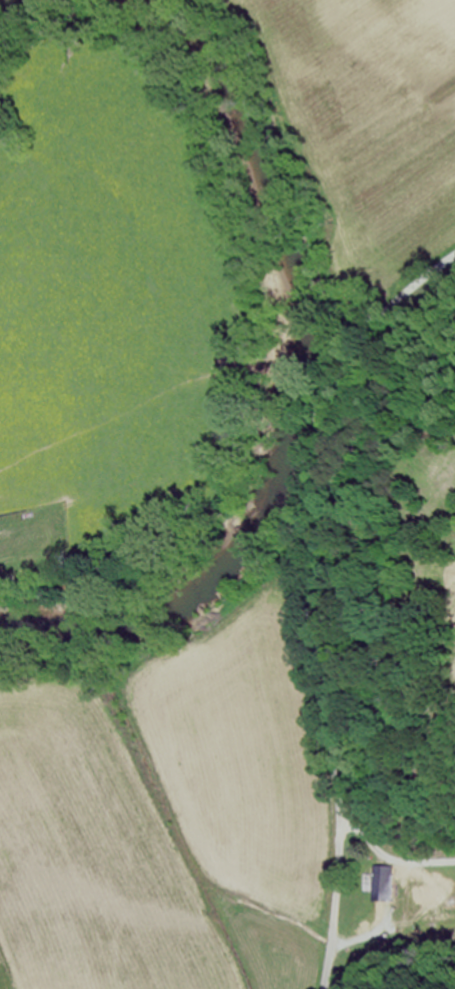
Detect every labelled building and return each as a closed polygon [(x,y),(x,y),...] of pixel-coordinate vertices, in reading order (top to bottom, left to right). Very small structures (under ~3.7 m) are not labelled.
[(390,877),(391,870),(373,868),(371,887),(387,888),(388,877),(390,877)]
